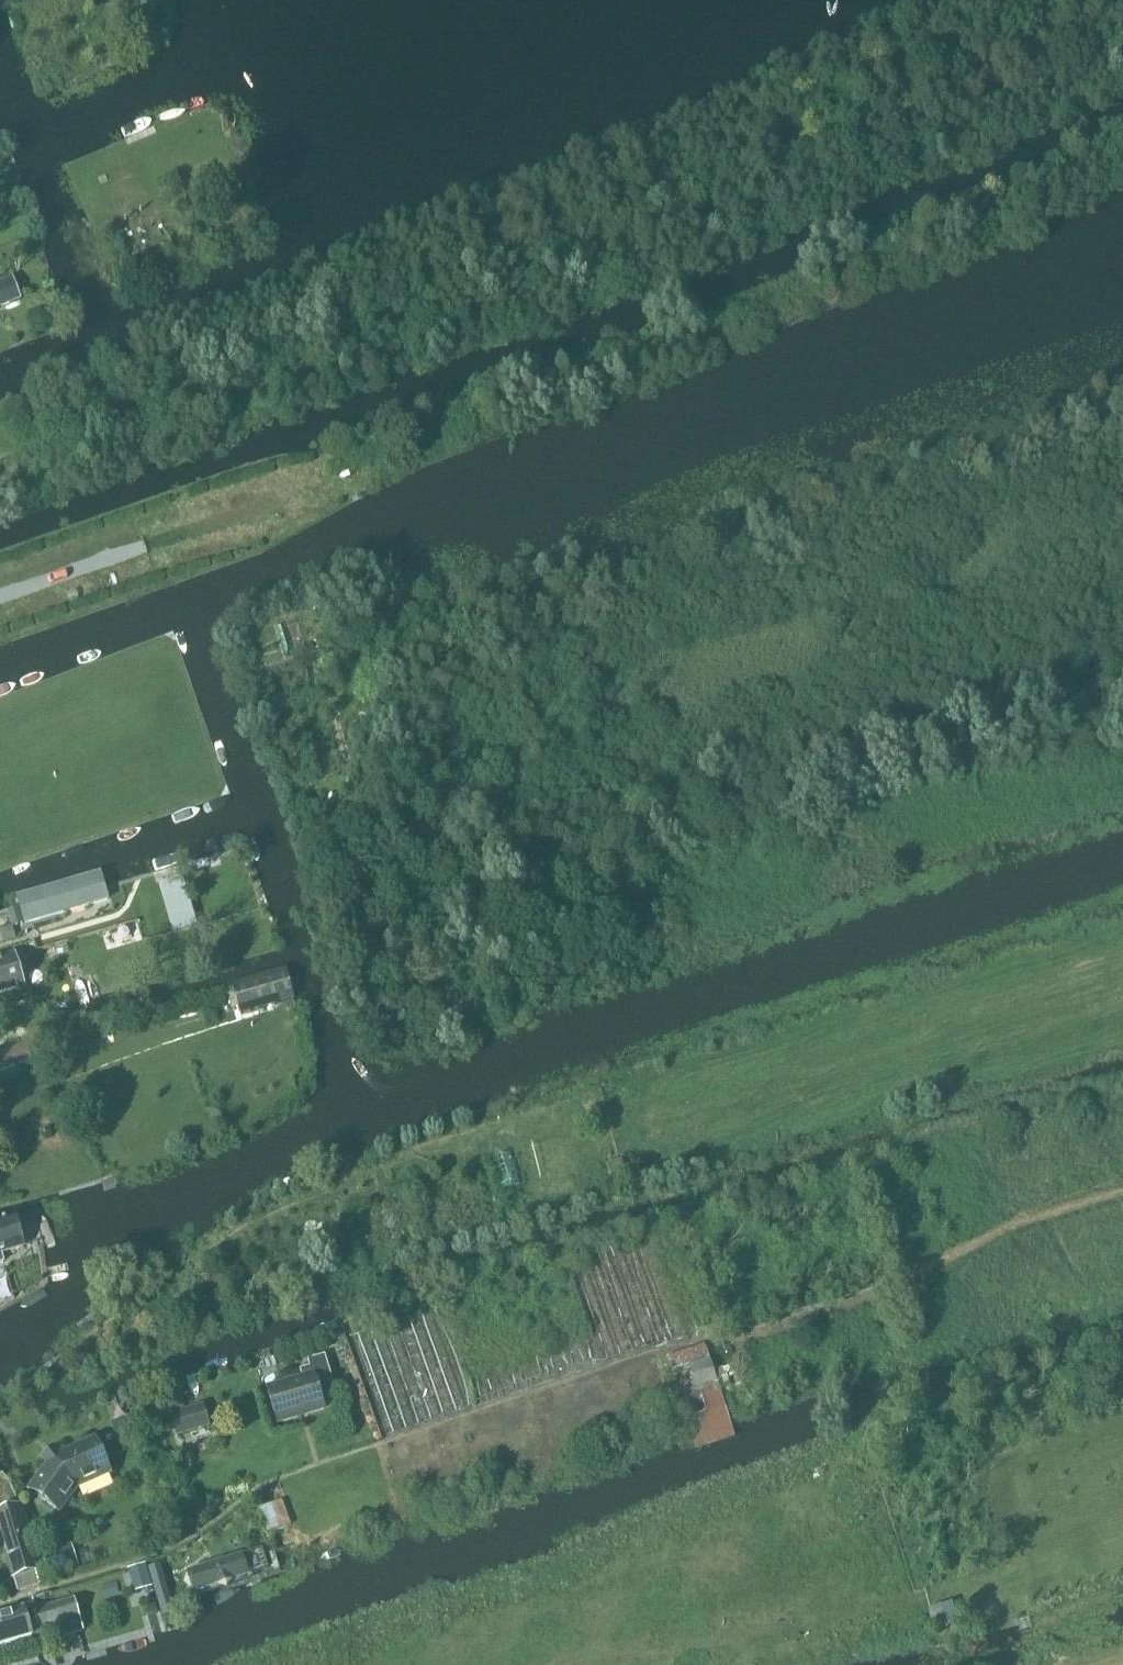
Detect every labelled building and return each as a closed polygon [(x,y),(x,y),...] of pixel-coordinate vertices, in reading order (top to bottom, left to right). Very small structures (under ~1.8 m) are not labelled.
[(205,208),(192,213),(196,225),(210,219),(205,208)] [(15,281),(0,286),(0,310),(23,302),(15,281)] [(101,876),(17,896),(24,924),(107,904),(101,876)] [(164,884),(177,926),(196,921),(183,879),(164,884)] [(0,958),(0,1012),(29,1003),(26,991),(19,969),(23,968),(19,953),(0,958)] [(242,1015),(295,1001),(287,969),(233,984),(242,1015)] [(0,1220),(0,1264),(4,1263),(2,1253),(25,1247),(15,1215),(0,1220)] [(278,1422),(325,1408),(319,1385),(334,1381),(326,1354),(309,1360),(311,1366),(301,1369),(304,1378),(268,1389),(278,1422)] [(702,1411),(685,1417),(695,1449),(735,1436),(717,1381),(681,1393),(683,1401),(697,1397),(702,1411)] [(210,1426),(204,1405),(171,1415),(177,1436),(210,1426)] [(131,1413),(112,1419),(119,1441),(138,1435),(131,1413)] [(49,1464),(30,1490),(60,1511),(85,1477),(107,1467),(96,1439),(60,1455),(60,1454),(48,1463),(49,1464)] [(42,1581),(20,1505),(10,1481),(1,1472),(0,1474),(0,1499),(9,1508),(0,1511),(0,1530),(17,1588),(42,1581)] [(259,1510),(268,1536),(291,1528),(282,1502),(259,1510)] [(45,1577),(79,1566),(74,1552),(41,1563),(45,1577)] [(185,1573),(192,1594),(248,1576),(242,1555),(185,1573)] [(175,1613),(161,1565),(149,1569),(153,1581),(163,1617),(175,1613)] [(146,1573),(131,1578),(135,1590),(149,1585),(146,1573)] [(929,1608),(935,1630),(958,1624),(952,1602),(929,1608)] [(65,1622),(60,1604),(34,1612),(32,1606),(0,1615),(0,1647),(33,1637),(31,1631),(65,1622)]
